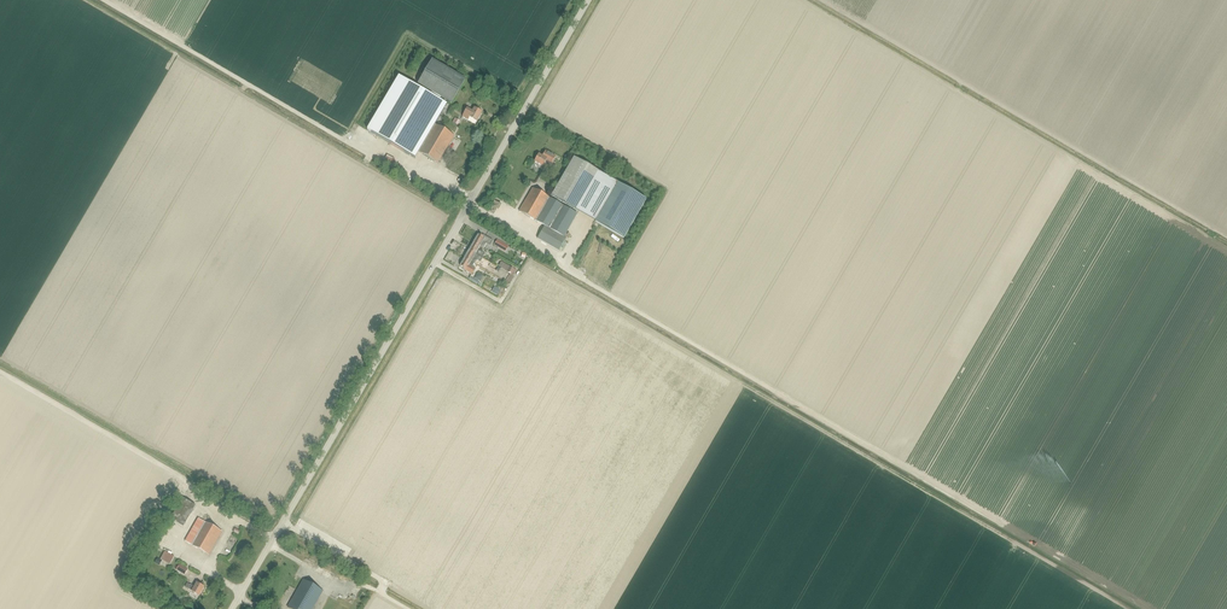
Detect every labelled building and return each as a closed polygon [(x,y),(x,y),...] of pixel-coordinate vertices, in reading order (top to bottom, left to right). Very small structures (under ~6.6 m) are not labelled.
[(426,71),(418,85),(432,93),(441,99),(451,105),(465,81),(432,61),(429,66),(426,64),(423,69),(426,71)] [(399,77),(367,131),(415,159),(419,152),(435,125),(446,106),(439,102),(441,99),(432,93),(430,96),(399,77)] [(477,121),(482,112),(474,108),(472,111),(467,108),(464,112),(469,115),(469,116),(477,121)] [(454,136),(435,125),(419,152),(438,163),(454,136)] [(534,161),(543,166),(546,161),(551,164),(555,156),(546,150),(542,156),(538,153),(534,161)] [(573,157),(551,196),(578,212),(601,173),(590,166),(591,163),(586,160),(584,163),(573,157)] [(645,198),(617,182),(594,221),(622,237),(645,198)] [(533,188),(519,211),(535,220),(545,225),(537,238),(558,250),(566,237),(564,236),(577,213),(548,197),(533,188)] [(478,234),(473,242),(480,246),(483,248),(487,243),(490,245),(492,242),(492,240),(483,235),(482,236),(478,234)] [(509,246),(497,239),(494,245),(505,252),(509,246)] [(473,242),(469,250),(475,254),(478,255),(478,256),(483,258),(485,255),(477,250),(480,246),(473,242)] [(469,250),(464,258),(474,264),(475,264),(477,260),(480,262),(483,258),(478,256),(478,255),(475,254),(469,250)] [(464,258),(459,266),(472,273),(473,273),(475,269),(472,267),(474,264),(464,258)] [(510,275),(513,276),(517,271),(509,267),(506,272),(511,274),(510,275)] [(483,275),(478,272),(474,279),(479,282),(483,275)] [(491,289),(497,293),(500,289),(494,285),(491,289)] [(191,545),(204,522),(198,518),(185,541),(191,545)] [(204,522),(191,545),(209,555),(222,532),(205,522),(204,522)] [(168,539),(173,537),(170,530),(164,532),(168,539)] [(164,550),(159,560),(171,565),(175,556),(171,554),(172,552),(168,550),(168,552),(164,550)] [(179,565),(176,570),(184,574),(187,569),(179,565)] [(303,580),(287,607),(290,608),(312,608),(322,591),(303,580)] [(190,584),(188,588),(192,590),(192,591),(199,596),(204,587),(196,583),(194,587),(190,584)]
